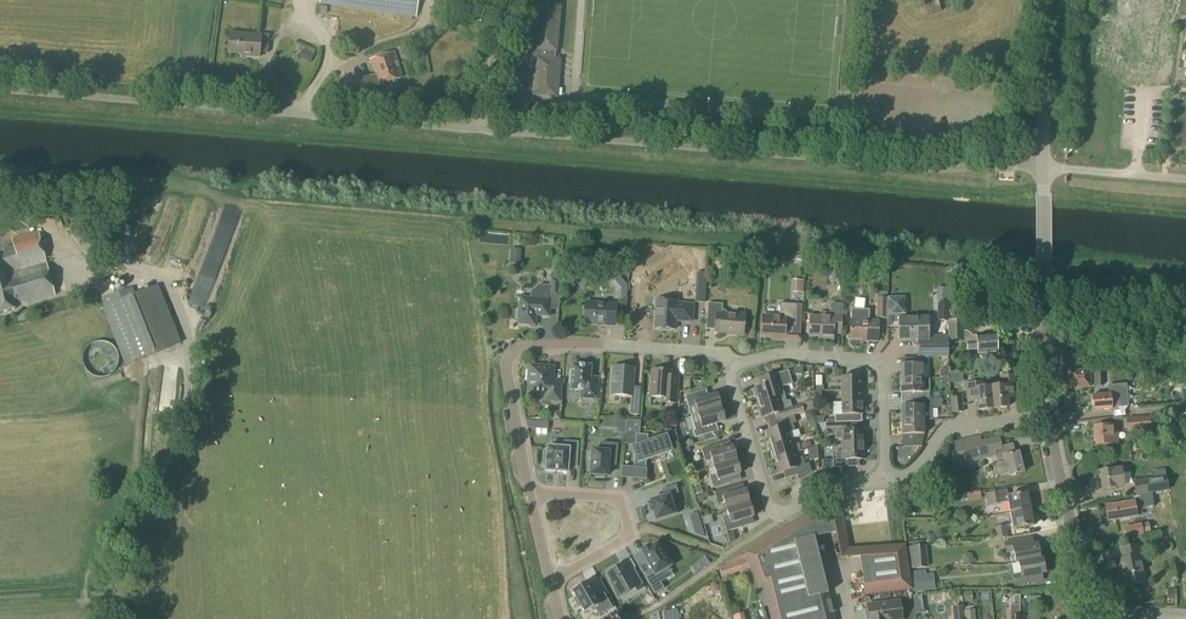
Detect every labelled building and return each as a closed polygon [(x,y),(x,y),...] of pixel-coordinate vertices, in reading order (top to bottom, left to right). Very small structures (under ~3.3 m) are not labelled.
[(418,0),(320,0),(320,4),(416,18),(418,0)] [(941,12),(937,0),(928,0),(917,3),(921,18),(941,12)] [(555,52),(560,6),(535,4),(531,58),(535,59),(532,96),(556,98),(556,88),(552,87),(553,80),(555,80),(557,62),(555,59),(553,59),(553,52),(555,52)] [(366,34),(390,35),(390,25),(366,24),(366,34)] [(229,33),(228,53),(249,54),(249,57),(259,58),(259,55),(267,55),(269,36),(261,36),(229,33)] [(303,49),(298,58),(310,64),(314,55),(307,51),(303,49)] [(352,112),(382,104),(377,86),(402,78),(394,53),(370,60),(376,76),(345,84),(352,112)] [(494,106),(508,107),(509,97),(495,96),(494,106)] [(63,217),(55,220),(59,229),(67,225),(63,217)] [(15,309),(15,307),(29,303),(55,296),(38,233),(12,240),(13,246),(3,249),(5,256),(0,257),(0,314),(15,309)] [(510,248),(509,264),(520,265),(521,249),(510,248)] [(558,297),(559,280),(560,273),(551,272),(551,280),(550,297),(558,297)] [(620,291),(626,284),(618,276),(612,283),(620,291)] [(803,294),(803,281),(793,280),(792,293),(803,294)] [(181,343),(158,286),(135,296),(132,288),(102,300),(105,307),(102,309),(125,365),(181,343)] [(695,288),(694,302),(704,303),(705,288),(695,288)] [(549,317),(550,300),(520,298),(519,310),(517,310),(516,319),(518,319),(518,325),(535,326),(535,316),(549,317)] [(886,318),(887,299),(877,298),(876,318),(886,318)] [(890,314),(905,315),(906,299),(890,298),(890,314)] [(691,322),(693,305),(677,304),(677,301),(657,300),(655,328),(675,330),(675,321),(691,322)] [(947,322),(948,301),(937,301),(937,321),(947,322)] [(614,326),(615,305),(585,303),(584,323),(614,326)] [(743,335),(744,317),(734,317),(734,315),(721,314),(722,305),(708,304),(707,317),(715,318),(714,333),(743,335)] [(796,326),(797,305),(780,304),(779,319),(762,318),(761,336),(784,337),(785,325),(796,326)] [(810,317),(809,336),(825,337),(825,340),(833,340),(833,333),(840,334),(841,314),(842,314),(842,304),(831,304),(830,314),(830,318),(810,317)] [(960,309),(950,309),(951,319),(960,319),(960,309)] [(850,320),(849,338),(868,339),(868,342),(877,342),(878,322),(869,321),(869,311),(851,310),(850,320)] [(917,358),(928,358),(948,358),(948,335),(928,336),(928,319),(899,320),(899,339),(917,339),(917,358)] [(948,342),(965,341),(964,320),(948,320),(948,342)] [(997,352),(995,335),(976,337),(977,341),(967,342),(968,350),(977,349),(978,354),(979,356),(983,360),(988,360),(991,356),(991,353),(997,352)] [(928,365),(928,358),(917,358),(912,358),(912,365),(900,365),(900,380),(922,379),(922,365),(928,365)] [(590,378),(591,366),(572,364),(571,371),(570,371),(569,383),(570,383),(570,390),(580,391),(579,399),(597,400),(598,378),(590,378)] [(559,401),(561,386),(552,385),(553,367),(529,366),(527,394),(545,395),(545,400),(559,401)] [(632,397),(634,369),(613,367),(611,395),(632,397)] [(676,404),(677,389),(670,389),(671,371),(652,370),(650,397),(668,399),(668,403),(676,404)] [(940,378),(949,378),(948,370),(939,370),(940,378)] [(769,385),(753,390),(757,404),(778,397),(784,396),(782,389),(782,387),(792,384),(788,371),(767,377),(769,385)] [(1069,388),(1089,387),(1089,371),(1069,372),(1069,388)] [(990,387),(993,409),(1007,408),(1006,393),(1015,392),(1013,375),(1003,376),(1004,386),(990,387)] [(815,391),(821,391),(823,391),(823,386),(822,386),(821,376),(815,376),(815,391)] [(841,391),(862,390),(862,377),(840,378),(841,391)] [(922,379),(900,380),(901,394),(913,393),(913,400),(929,400),(928,379),(922,379)] [(993,409),(990,387),(976,389),(976,383),(966,384),(968,398),(976,397),(978,411),(993,409)] [(695,407),(698,415),(720,408),(716,394),(707,397),(705,390),(685,396),(688,409),(695,407)] [(841,403),(862,402),(862,390),(841,391),(841,403)] [(821,404),(821,391),(815,391),(813,391),(814,404),(821,404)] [(1110,398),(1110,394),(1091,396),(1093,411),(1111,410),(1111,406),(1122,405),(1121,397),(1110,398)] [(778,397),(757,404),(761,418),(778,413),(780,420),(794,415),(803,413),(801,406),(792,408),(789,401),(786,402),(784,396),(778,397)] [(952,414),(963,413),(962,397),(950,398),(952,414)] [(639,415),(640,400),(631,399),(630,415),(639,415)] [(901,421),(923,420),(923,409),(931,408),(931,400),(929,400),(913,400),(913,407),(901,407),(901,421)] [(841,403),(832,403),(833,416),(835,416),(835,423),(854,423),(853,415),(863,415),(862,402),(841,403)] [(720,408),(698,415),(700,423),(693,425),(694,430),(692,431),(695,438),(702,436),(704,435),(702,428),(724,422),(720,408)] [(551,411),(551,421),(560,421),(561,412),(551,411)] [(782,427),(765,432),(770,445),(770,446),(782,442),(790,440),(789,433),(795,431),(792,424),(796,422),(794,415),(780,420),(782,427)] [(1126,433),(1151,431),(1149,417),(1125,419),(1126,433)] [(603,420),(602,427),(611,428),(611,420),(603,420)] [(624,434),(624,444),(635,445),(635,447),(633,448),(634,451),(634,455),(633,468),(632,476),(645,477),(645,469),(646,460),(672,451),(670,446),(667,436),(666,437),(647,443),(647,441),(648,435),(639,435),(640,421),(625,420),(625,421),(624,433),(624,434)] [(923,420),(901,421),(902,435),(915,435),(915,439),(915,447),(921,447),(924,435),(923,420)] [(841,446),(863,445),(863,430),(845,431),(845,424),(826,424),(826,433),(835,432),(835,439),(841,439),(841,446)] [(1096,446),(1109,444),(1118,444),(1117,425),(1094,427),(1096,446)] [(704,435),(702,436),(704,441),(715,438),(714,435),(712,436),(712,433),(704,435)] [(981,442),(980,437),(971,439),(954,443),(959,464),(976,460),(975,454),(995,450),(998,465),(993,466),(995,476),(1008,474),(1008,476),(1023,473),(1018,453),(1014,454),(1012,445),(1002,448),(999,438),(981,442)] [(770,445),(767,446),(769,452),(771,451),(774,459),(794,453),(795,453),(801,451),(798,444),(792,446),(790,440),(782,442),(770,446),(770,445)] [(810,441),(799,444),(801,450),(812,447),(810,441)] [(576,464),(577,444),(564,443),(564,448),(547,447),(546,452),(544,452),(543,466),(545,466),(545,471),(567,473),(568,463),(576,464)] [(616,460),(618,444),(602,443),(601,451),(592,451),(590,475),(595,475),(595,478),(605,479),(605,476),(607,476),(608,459),(616,460)] [(713,467),(736,460),(732,447),(719,451),(717,444),(701,449),(705,462),(711,460),(713,467)] [(863,445),(841,446),(842,452),(835,452),(835,460),(832,460),(832,468),(846,467),(846,460),(864,460),(863,445)] [(774,459),(778,473),(795,468),(797,475),(799,482),(812,473),(811,471),(808,463),(805,464),(803,457),(796,459),(795,453),(794,453),(774,459)] [(736,460),(713,467),(714,468),(709,469),(711,476),(709,477),(713,489),(729,484),(727,478),(740,474),(736,460)] [(1124,475),(1123,468),(1113,470),(1113,469),(1099,472),(1102,490),(1122,487),(1124,486),(1124,484),(1122,475),(1124,475)] [(1164,471),(1152,473),(1153,479),(1133,482),(1135,494),(1167,489),(1165,477),(1164,471)] [(1178,476),(1178,499),(1180,499),(1180,501),(1185,501),(1185,477),(1178,476)] [(700,484),(692,486),(695,495),(702,493),(700,484)] [(650,504),(647,504),(650,512),(652,512),(655,521),(678,514),(672,495),(678,494),(675,485),(661,490),(663,497),(649,502),(650,504)] [(726,510),(749,503),(745,490),(732,494),(730,487),(714,492),(718,505),(724,503),(726,510)] [(987,507),(1002,504),(1000,491),(985,494),(987,507)] [(703,494),(695,496),(698,504),(703,502),(704,499),(703,494)] [(1010,513),(1030,510),(1027,494),(1007,497),(1010,513)] [(1133,497),(1133,502),(1105,507),(1105,509),(1102,511),(1103,519),(1107,520),(1107,522),(1136,517),(1135,510),(1153,507),(1151,494),(1133,497)] [(749,503),(726,510),(728,517),(722,519),(724,525),(726,532),(742,527),(740,521),(753,517),(749,503)] [(1013,530),(1033,526),(1030,510),(1010,513),(1013,530)] [(820,565),(813,537),(844,532),(841,511),(806,513),(777,532),(745,553),(747,566),(749,573),(750,571),(757,591),(764,589),(771,618),(833,618),(820,565)] [(693,527),(695,534),(704,537),(700,524),(693,527)] [(1125,539),(1143,536),(1141,524),(1123,527),(1125,539)] [(994,540),(1008,537),(1005,526),(992,529),(994,540)] [(729,544),(735,541),(733,532),(726,534),(729,544)] [(822,547),(840,547),(840,536),(822,537),(822,547)] [(1040,559),(1039,559),(1037,545),(1020,548),(1019,541),(1005,543),(1006,553),(1013,552),(1016,563),(1040,559)] [(655,595),(665,590),(657,576),(672,568),(671,566),(674,564),(668,553),(665,554),(660,544),(652,548),(651,547),(643,551),(649,564),(641,568),(655,595)] [(913,569),(928,568),(926,545),(911,547),(906,548),(909,569),(913,568),(913,569)] [(1124,588),(1143,583),(1141,575),(1143,575),(1139,556),(1143,556),(1141,545),(1120,549),(1123,559),(1117,561),(1124,588)] [(910,591),(905,553),(904,546),(858,549),(864,596),(910,591)] [(699,562),(704,568),(709,564),(704,558),(699,562)] [(1040,559),(1016,563),(1016,564),(1018,563),(1020,575),(1013,576),(1015,586),(1029,583),(1028,576),(1045,573),(1042,558),(1039,559),(1040,559)] [(621,563),(605,572),(619,596),(634,588),(636,592),(644,588),(633,569),(626,573),(621,563)] [(587,582),(572,590),(576,598),(574,599),(578,607),(580,606),(585,613),(594,608),(598,616),(613,608),(604,593),(596,598),(587,582)] [(709,590),(712,593),(717,591),(718,587),(715,583),(710,585),(709,590)] [(1166,590),(1166,600),(1175,600),(1175,590),(1166,590)] [(920,596),(912,597),(914,609),(922,608),(920,596)] [(900,600),(866,604),(867,618),(902,618),(900,600)] [(953,607),(954,615),(954,618),(963,618),(962,614),(961,606),(953,607)] [(1019,606),(1013,606),(1010,606),(1010,612),(1010,616),(1020,617),(1020,612),(1020,606),(1019,606)] [(973,607),(963,608),(964,611),(963,611),(964,618),(975,618),(974,610),(973,607)] [(677,609),(662,611),(664,618),(679,618),(677,609)]
